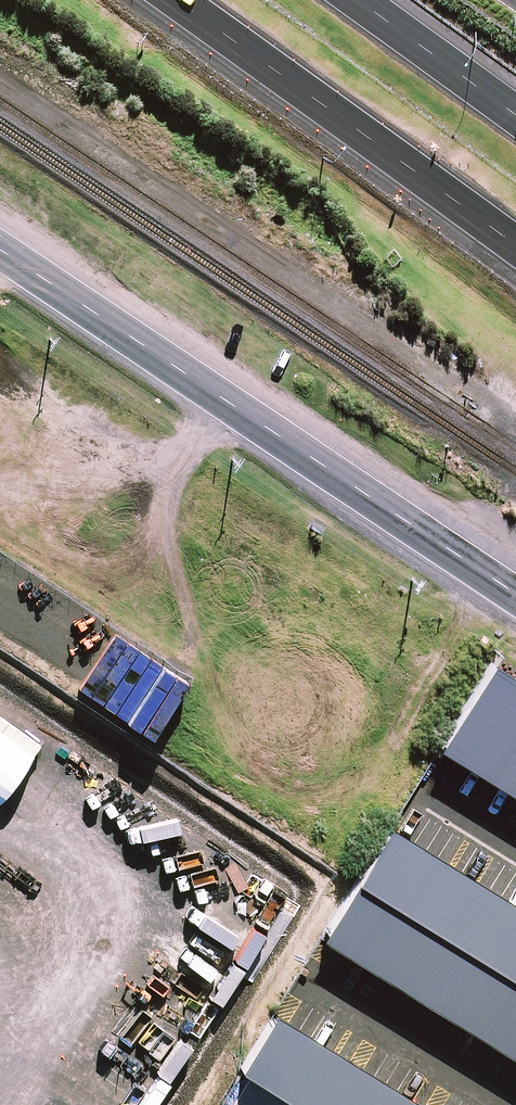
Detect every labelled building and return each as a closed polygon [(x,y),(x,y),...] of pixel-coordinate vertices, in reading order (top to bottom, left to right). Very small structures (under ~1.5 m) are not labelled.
[(492,661),(439,748),(515,796),(515,676),(492,661)] [(0,720),(0,804),(39,746),(0,720)] [(391,826),(323,937),(515,1057),(515,903),(391,826)] [(276,1012),(241,1068),(251,1074),(301,1104),(426,1104),(276,1012)] [(251,1074),(232,1104),(301,1104),(251,1074)]
